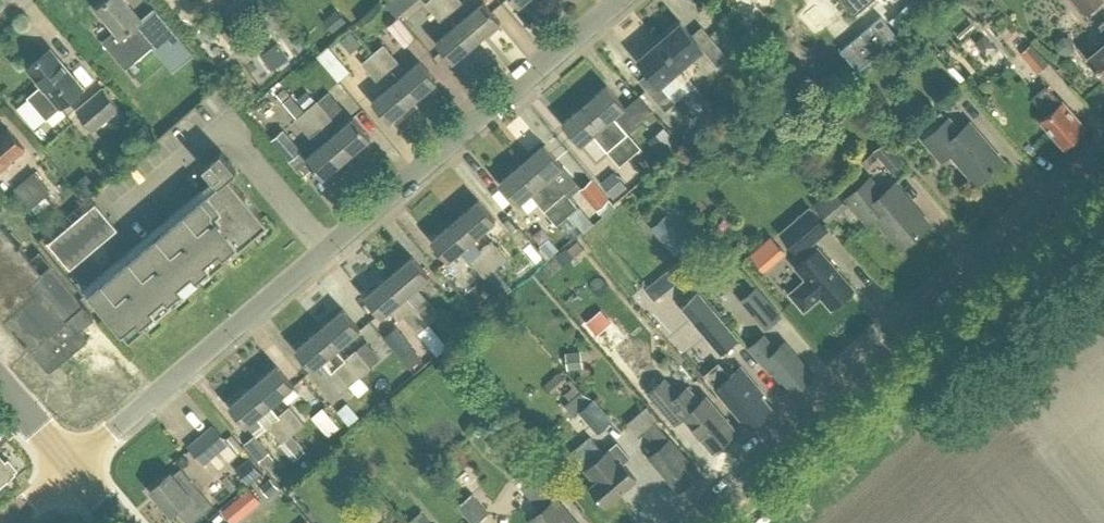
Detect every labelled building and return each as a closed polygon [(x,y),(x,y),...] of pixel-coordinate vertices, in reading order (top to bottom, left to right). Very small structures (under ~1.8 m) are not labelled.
[(129,67),(154,46),(155,45),(137,24),(142,20),(141,19),(125,0),(108,0),(98,9),(116,30),(105,40),(115,52),(115,51),(129,67)] [(426,1),(439,18),(450,9),(443,0),(427,0),(426,1)] [(450,9),(461,0),(443,0),(450,9)] [(477,40),(500,19),(484,0),(483,0),(460,20),(477,40)] [(855,12),(870,0),(845,0),(855,12)] [(898,30),(925,6),(919,0),(911,0),(889,19),(898,30)] [(1087,12),(1101,0),(1077,0),(1087,12)] [(142,20),(137,24),(155,45),(154,46),(175,70),(195,53),(155,7),(141,19),(142,20)] [(325,22),(332,31),(346,19),(339,11),(325,22)] [(842,46),(839,49),(849,61),(858,71),(898,36),(886,22),(879,14),(842,46)] [(399,18),(387,28),(405,49),(417,40),(399,18)] [(436,40),(453,60),(477,40),(460,20),(436,40)] [(660,38),(683,66),(704,48),(719,65),(729,56),(703,25),(693,33),(681,20),(660,38)] [(351,32),(341,40),(350,52),(361,43),(351,32)] [(640,78),(666,109),(676,101),(662,83),(683,66),(660,38),(638,57),(650,70),(640,78)] [(1032,41),(1021,51),(1037,70),(1048,60),(1032,41)] [(1088,54),(1103,74),(1103,41),(1088,54)] [(260,54),(271,69),(289,57),(278,42),(260,54)] [(383,44),(372,53),(387,69),(398,60),(396,58),(383,44)] [(28,67),(43,84),(28,96),(47,119),(84,88),(51,48),(28,67)] [(372,53),(362,62),(376,77),(376,78),(387,69),(372,53)] [(397,79),(413,99),(437,79),(420,59),(397,79)] [(373,100),(390,119),(413,99),(397,80),(373,100)] [(685,90),(710,121),(721,112),(695,82),(685,90)] [(585,103),(631,157),(641,147),(624,126),(622,128),(612,117),(626,105),(608,84),(585,103)] [(1047,113),(1040,118),(1065,148),(1075,140),(1075,136),(1086,126),(1063,99),(1060,101),(1046,84),(1032,95),(1047,113)] [(76,109),(93,130),(120,107),(103,86),(76,109)] [(284,86),(277,92),(297,116),(295,117),(309,134),(310,134),(319,145),(306,156),(323,176),(346,156),(329,136),(321,126),(306,108),(304,110),(284,86)] [(305,107),(312,101),(305,92),(297,98),(305,107)] [(317,99),(306,108),(321,126),(324,123),(331,117),(317,99)] [(602,145),(620,166),(631,157),(585,103),(563,122),(581,144),(595,132),(604,143),(602,145)] [(942,158),(951,150),(977,181),(1004,158),(971,119),(960,128),(950,115),(924,137),(942,158)] [(353,116),(329,136),(346,156),(370,136),(353,116)] [(286,125),(274,135),(292,157),(304,147),(286,125)] [(650,138),(665,154),(678,142),(664,126),(650,138)] [(25,148),(8,127),(0,133),(0,169),(25,148)] [(904,159),(891,144),(887,138),(863,159),(867,164),(880,152),(893,168),(904,159)] [(523,161),(567,214),(578,205),(561,185),(552,174),(563,165),(545,143),(523,161)] [(239,247),(268,222),(228,175),(236,169),(237,168),(232,163),(233,162),(222,150),(204,164),(219,182),(89,291),(130,339),(147,325),(141,318),(152,310),(157,316),(174,302),(169,295),(179,287),(184,293),(202,279),(196,272),(206,264),(212,270),(229,256),(223,249),(234,241),(239,247)] [(540,203),(557,223),(567,214),(523,161),(500,180),(519,202),(530,193),(540,203)] [(15,188),(30,207),(50,190),(34,171),(15,188)] [(614,196),(626,186),(617,175),(605,185),(614,196)] [(846,196),(867,220),(875,213),(902,245),(930,222),(895,180),(884,190),(871,175),(846,196)] [(593,183),(582,193),(598,213),(610,203),(593,183)] [(813,200),(830,218),(849,201),(833,183),(813,200)] [(455,218),(473,238),(497,218),(479,197),(455,218)] [(49,242),(70,268),(118,229),(96,203),(49,242)] [(779,233),(799,255),(829,229),(809,206),(779,233)] [(651,227),(673,252),(686,240),(664,215),(651,227)] [(462,248),(485,275),(496,266),(481,248),(473,238),(455,218),(431,238),(449,259),(462,248)] [(74,293),(51,265),(40,251),(31,259),(21,248),(24,246),(20,243),(19,244),(0,222),(0,308),(6,316),(9,313),(35,344),(70,314),(61,303),(74,293)] [(540,233),(527,239),(534,254),(547,248),(540,233)] [(492,239),(481,248),(496,266),(507,257),(492,239)] [(796,266),(805,277),(790,291),(808,309),(822,296),(831,307),(853,289),(817,247),(796,266)] [(412,254),(389,275),(429,322),(440,313),(426,296),(415,305),(406,295),(430,275),(412,254)] [(419,332),(429,322),(389,275),(365,295),(382,315),(391,308),(400,319),(405,315),(419,332)] [(767,326),(782,313),(760,287),(744,299),(767,326)] [(70,314),(35,344),(32,346),(50,368),(88,336),(80,327),(93,316),(74,293),(61,303),(70,314)] [(692,315),(722,352),(740,338),(709,301),(692,315)] [(595,305),(581,318),(592,331),(606,318),(595,305)] [(344,308),(321,328),(361,375),(371,366),(357,349),(346,358),(338,348),(352,336),(361,328),(344,308)] [(410,366),(422,356),(397,326),(385,336),(410,366)] [(321,328),(297,348),(314,368),(324,359),(333,370),(335,368),(350,384),(361,375),(321,328)] [(782,377),(793,390),(811,375),(802,364),(805,362),(786,339),(770,352),(757,336),(750,341),(763,358),(780,379),(782,377)] [(566,350),(568,368),(584,366),(582,348),(566,350)] [(277,364),(253,384),(292,433),(304,423),(290,405),(279,414),(271,404),(282,395),(294,385),(277,364)] [(711,381),(750,426),(772,408),(760,394),(763,391),(740,364),(730,373),(726,368),(711,381)] [(683,415),(713,449),(735,430),(706,395),(700,400),(687,386),(678,393),(665,377),(647,392),(674,423),(683,415)] [(253,384),(230,404),(247,424),(258,415),(267,426),(269,424),(283,441),(284,439),(303,461),(310,455),(292,433),(253,384)] [(574,415),(579,411),(579,410),(590,401),(581,390),(565,404),(574,415)] [(342,405),(356,420),(367,411),(354,395),(342,405)] [(579,410),(579,411),(596,431),(610,419),(592,399),(590,401),(579,410)] [(310,416),(327,435),(339,426),(322,406),(310,416)] [(698,470),(694,465),(669,437),(668,438),(654,422),(645,430),(659,447),(649,455),(676,485),(678,488),(698,470)] [(215,426),(189,447),(204,465),(218,453),(226,463),(237,452),(215,426)] [(244,441),(258,459),(269,450),(254,433),(244,441)] [(589,485),(605,503),(636,477),(623,462),(630,456),(617,441),(603,453),(584,468),(595,480),(589,485)] [(14,472),(13,471),(16,468),(7,457),(4,459),(0,455),(0,484),(14,472)] [(519,471),(526,480),(546,465),(539,456),(519,471)] [(240,468),(252,481),(261,472),(250,459),(240,468)] [(173,473),(171,471),(152,486),(174,512),(177,509),(189,522),(190,522),(204,511),(213,503),(201,488),(182,466),(173,473)] [(556,498),(537,475),(522,486),(541,510),(530,519),(533,522),(578,522),(556,497),(556,498)] [(271,478),(261,487),(268,495),(278,487),(271,478)] [(222,510),(233,522),(259,500),(249,488),(222,510)] [(489,513),(472,493),(458,504),(474,522),(477,522),(489,513)]
